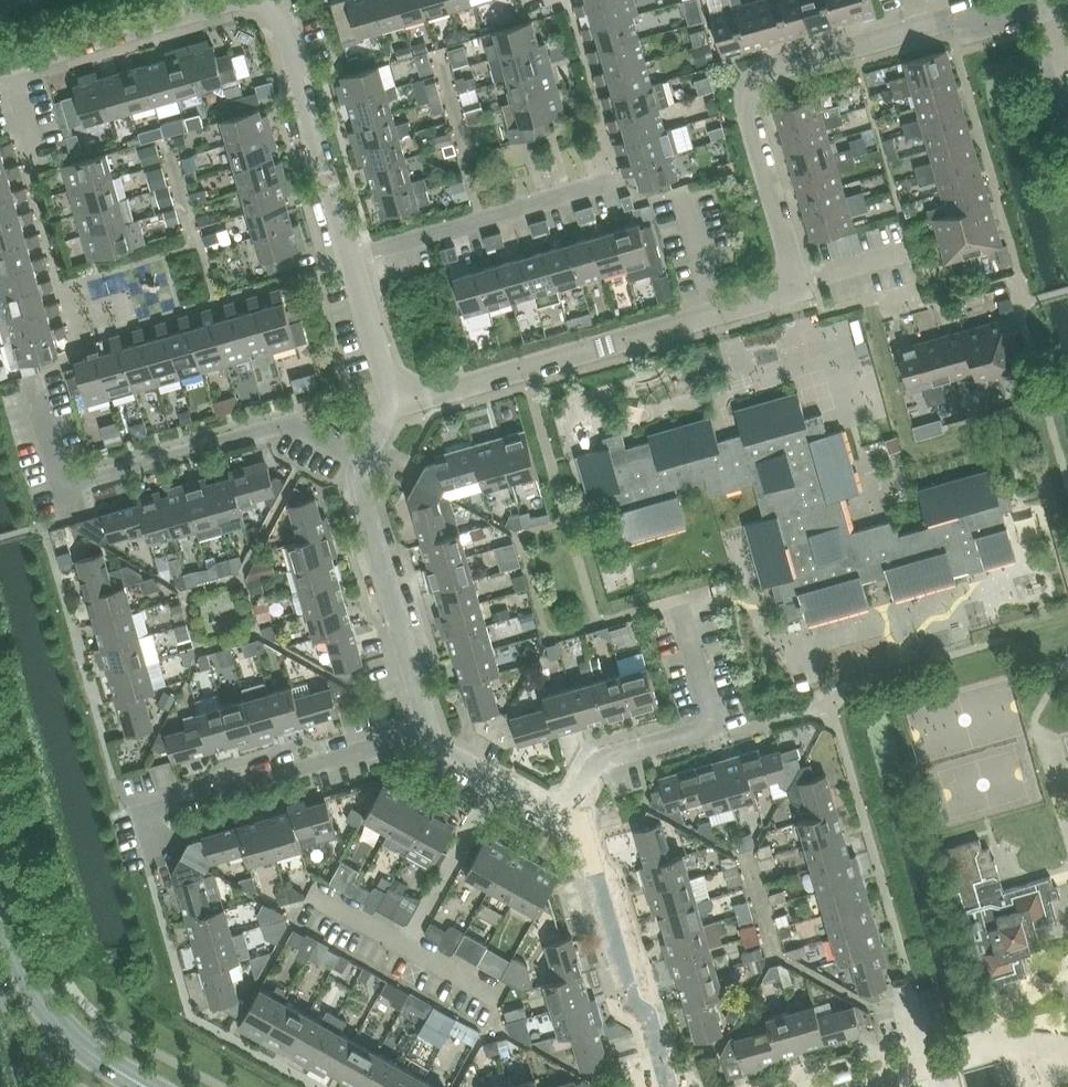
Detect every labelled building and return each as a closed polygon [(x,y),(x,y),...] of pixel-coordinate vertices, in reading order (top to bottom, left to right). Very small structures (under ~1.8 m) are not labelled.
[(373,0),(341,0),(332,2),(344,45),(361,40),(360,35),(382,29),(373,0)] [(398,0),(373,0),(382,29),(404,22),(398,0)] [(404,22),(427,15),(423,0),(398,0),(404,22)] [(448,0),(423,0),(427,15),(450,9),(448,0)] [(473,0),(448,0),(450,9),(473,2),(473,0)] [(632,15),(639,14),(635,0),(600,0),(589,3),(589,2),(576,6),(579,15),(591,12),(595,25),(595,26),(632,15)] [(746,50),(731,0),(721,0),(724,10),(711,14),(723,57),(746,50)] [(746,50),(767,44),(755,1),(742,5),(741,0),(731,0),(746,50)] [(767,44),(789,38),(778,0),(759,0),(755,1),(767,44)] [(789,38),(811,32),(802,0),(778,0),(789,38)] [(811,32),(832,26),(825,0),(802,0),(811,32)] [(848,0),(825,0),(832,26),(854,19),(848,0)] [(854,19),(876,13),(872,0),(848,0),(854,19)] [(701,11),(687,14),(690,24),(703,20),(701,11)] [(598,34),(602,48),(602,49),(639,38),(632,15),(595,26),(595,25),(583,29),(585,38),(598,34)] [(495,32),(498,43),(486,47),(489,59),(539,45),(532,21),(495,32)] [(462,28),(456,29),(460,41),(472,37),(470,32),(462,28)] [(451,31),(446,38),(449,44),(460,41),(456,29),(451,31)] [(704,29),(690,33),(694,46),(708,42),(704,29)] [(602,49),(602,48),(589,52),(592,61),(604,57),(608,71),(608,72),(646,61),(639,38),(602,49)] [(214,86),(215,90),(223,95),(228,93),(229,96),(243,92),(232,54),(218,58),(214,45),(210,47),(208,40),(188,46),(201,90),(214,86)] [(426,41),(414,45),(417,54),(429,50),(426,41)] [(496,82),(508,79),(546,68),(544,61),(550,59),(545,44),(539,45),(489,59),(496,82)] [(709,44),(693,49),(697,66),(714,61),(709,44)] [(412,45),(396,49),(400,60),(415,55),(412,45)] [(174,57),(167,59),(178,96),(201,90),(188,46),(172,51),(174,57)] [(464,46),(448,50),(453,67),(469,63),(464,46)] [(890,81),(893,90),(953,73),(947,50),(904,62),(908,76),(890,81)] [(349,60),(348,60),(351,68),(362,65),(359,57),(349,60)] [(178,96),(167,59),(144,65),(155,103),(178,96)] [(646,61),(608,72),(608,71),(596,75),(598,84),(611,80),(615,94),(615,95),(652,84),(646,61)] [(155,103),(144,65),(121,72),(132,109),(155,103)] [(342,102),(349,100),(386,90),(379,66),(342,76),(344,83),(338,85),(342,102)] [(507,92),(511,103),(558,90),(554,74),(548,75),(546,68),(508,79),(512,91),(507,92)] [(80,77),(81,83),(75,85),(85,123),(109,116),(98,79),(97,72),(80,77)] [(132,109),(121,72),(98,79),(109,116),(132,109)] [(917,106),(959,94),(953,73),(893,90),(896,99),(913,94),(917,106)] [(464,77),(456,79),(459,92),(461,92),(476,88),(478,87),(476,77),(465,80),(464,77)] [(709,77),(695,81),(696,85),(699,94),(713,90),(712,86),(709,77)] [(617,103),(621,117),(622,118),(659,107),(669,104),(663,81),(652,84),(615,95),(615,94),(602,98),(605,107),(617,103)] [(428,84),(433,102),(441,99),(436,82),(428,84)] [(871,94),(872,94),(881,91),(879,82),(869,85),(871,94)] [(386,90),(349,100),(355,123),(393,112),(389,99),(400,96),(397,86),(386,90)] [(557,108),(563,106),(558,90),(511,103),(502,106),(513,142),(551,131),(547,118),(559,115),(557,108)] [(257,93),(231,100),(232,101),(234,110),(248,106),(259,103),(258,99),(257,93)] [(959,94),(917,106),(920,119),(903,124),(905,133),(965,116),(959,94)] [(817,97),(775,109),(781,131),(841,114),(839,105),(821,110),(817,97)] [(441,99),(433,102),(436,113),(444,110),(441,99)] [(62,100),(57,102),(58,108),(61,118),(64,129),(66,137),(73,135),(71,127),(70,127),(62,100)] [(715,101),(706,103),(710,114),(718,112),(715,101)] [(846,101),(840,103),(843,112),(849,110),(846,101)] [(477,103),(464,107),(466,115),(474,113),(479,111),(477,103)] [(624,126),(628,140),(628,141),(665,130),(659,107),(622,118),(621,117),(609,120),(612,130),(624,126)] [(223,120),(229,144),(273,131),(268,114),(262,116),(260,109),(223,120)] [(479,111),(474,113),(467,115),(470,125),(482,122),(479,111)] [(362,146),(399,135),(413,132),(409,120),(396,124),(393,112),(355,123),(357,130),(351,131),(356,148),(362,146)] [(201,114),(186,118),(189,129),(204,125),(201,114)] [(841,114),(781,131),(787,153),(830,141),(826,128),(844,123),(841,114)] [(929,150),(972,138),(965,116),(905,133),(908,142),(926,137),(929,150)] [(183,119),(162,124),(165,136),(174,134),(186,130),(183,119)] [(722,126),(709,130),(713,141),(725,138),(722,126)] [(165,136),(162,127),(139,134),(140,138),(142,143),(165,136)] [(678,151),(672,128),(665,130),(628,141),(628,140),(615,143),(618,153),(630,149),(634,163),(635,164),(672,153),(678,151)] [(229,144),(236,167),(273,156),(271,149),(277,147),(273,131),(229,144)] [(451,132),(434,137),(437,148),(454,143),(451,132)] [(184,133),(175,136),(179,149),(188,146),(184,133)] [(406,158),(399,135),(362,146),(356,148),(360,164),(366,162),(368,169),(406,158)] [(140,138),(128,141),(129,146),(142,143),(140,138)] [(972,138),(929,150),(933,162),(915,167),(918,177),(978,159),(972,138)] [(733,139),(718,144),(724,159),(738,153),(733,139)] [(863,139),(851,143),(855,155),(867,152),(863,139)] [(6,169),(6,168),(2,154),(15,151),(12,141),(0,145),(0,171),(6,169)] [(830,141),(787,153),(793,174),(854,157),(851,148),(833,153),(830,141)] [(76,146),(79,154),(93,150),(91,142),(76,146)] [(156,144),(139,149),(143,166),(161,161),(156,144)] [(457,155),(455,146),(444,149),(446,157),(457,155)] [(70,189),(114,177),(107,153),(70,164),(72,170),(65,172),(70,189)] [(635,164),(634,163),(622,166),(625,176),(637,172),(642,188),(679,177),(672,153),(635,164)] [(281,161),(275,163),(273,156),(236,167),(243,190),(286,177),(281,161)] [(800,196),(842,184),(838,172),(856,166),(854,157),(793,174),(800,196)] [(375,192),(412,181),(406,158),(368,169),(375,192)] [(978,159),(918,177),(920,186),(938,180),(942,193),(984,181),(978,159)] [(13,192),(13,191),(9,177),(21,174),(19,164),(6,168),(6,169),(0,171),(0,195),(13,192)] [(162,167),(146,171),(151,188),(167,183),(162,167)] [(196,170),(186,172),(188,181),(198,178),(196,170)] [(81,204),(83,210),(120,200),(114,177),(70,189),(75,205),(81,204)] [(291,193),(286,177),(243,190),(249,213),(286,202),(284,195),(291,193)] [(412,181),(375,192),(382,216),(419,205),(415,192),(429,188),(426,177),(412,181)] [(934,219),(962,211),(990,203),(984,181),(942,193),(945,205),(927,211),(930,221),(934,219)] [(465,182),(451,186),(456,202),(470,198),(465,182)] [(842,184),(800,196),(806,218),(866,201),(863,191),(846,197),(842,184)] [(19,215),(19,214),(15,200),(28,197),(25,187),(13,191),(13,192),(0,195),(0,220),(19,215)] [(168,187),(156,190),(161,207),(173,203),(168,187)] [(206,190),(192,194),(195,203),(208,199),(206,190)] [(631,194),(622,197),(626,210),(635,207),(631,194)] [(79,219),(83,235),(127,223),(120,200),(83,210),(85,217),(79,219)] [(869,210),(866,201),(806,218),(812,240),(854,228),(851,215),(869,210)] [(256,236),(293,225),(286,202),(249,213),(256,236)] [(990,203),(962,211),(974,255),(998,248),(1003,247),(990,203)] [(585,208),(588,221),(597,218),(593,206),(585,208)] [(588,221),(585,208),(576,210),(580,223),(588,221)] [(174,209),(163,213),(167,226),(178,222),(174,209)] [(26,238),(26,237),(22,223),(34,220),(32,210),(19,214),(19,215),(0,220),(0,245),(26,238)] [(934,219),(946,263),(974,255),(962,211),(934,219)] [(209,213),(198,216),(201,225),(212,222),(209,213)] [(83,235),(88,251),(94,249),(96,257),(146,243),(139,219),(127,223),(83,235)] [(538,222),(541,235),(550,232),(546,219),(538,222)] [(541,235),(538,222),(529,224),(533,237),(541,235)] [(299,223),(293,225),(256,236),(262,259),(278,255),(291,251),(300,249),(297,241),(304,239),(299,223)] [(616,230),(627,268),(651,261),(640,224),(616,230)] [(593,237),(604,274),(627,268),(616,230),(593,237)] [(492,235),(496,248),(505,245),(501,232),(492,235)] [(32,261),(32,260),(28,246),(41,243),(38,233),(26,237),(26,238),(0,245),(0,270),(32,261)] [(496,248),(492,235),(483,237),(487,250),(496,248)] [(604,274),(593,237),(570,244),(581,281),(604,274)] [(218,238),(206,242),(208,250),(220,246),(218,238)] [(581,281),(570,244),(547,250),(558,288),(581,281)] [(1003,247),(998,248),(1003,263),(1011,260),(1007,245),(1003,247)] [(454,246),(445,248),(449,261),(458,258),(454,246)] [(524,257),(535,294),(538,305),(561,298),(558,288),(547,250),(524,257)] [(291,251),(278,255),(282,270),(295,266),(291,251)] [(39,283),(35,269),(47,266),(45,256),(32,260),(32,261),(0,270),(0,288),(2,294),(39,284),(39,283)] [(535,294),(524,257),(501,264),(512,301),(535,294)] [(512,301),(501,264),(478,270),(489,308),(512,301)] [(478,270),(454,277),(465,314),(489,308),(478,270)] [(668,274),(652,279),(659,301),(675,296),(668,274)] [(41,292),(54,289),(51,279),(39,283),(39,284),(2,294),(0,295),(0,319),(45,306),(41,292)] [(281,289),(271,292),(275,304),(261,308),(271,345),(273,352),(308,342),(301,321),(291,324),(281,289)] [(271,345),(261,308),(258,295),(248,298),(252,311),(238,314),(237,315),(248,352),(271,345)] [(1002,318),(1015,314),(1010,298),(998,301),(1002,318)] [(52,329),(48,315),(60,312),(58,302),(45,306),(0,319),(0,321),(6,342),(52,329)] [(227,365),(250,358),(248,352),(237,315),(238,314),(235,302),(225,305),(229,317),(215,321),(214,321),(227,365)] [(191,328),(202,365),(204,372),(227,365),(214,321),(215,321),(212,308),(203,311),(206,324),(192,327),(191,328)] [(590,313),(567,319),(570,330),(573,329),(593,323),(590,313)] [(204,372),(202,365),(191,328),(192,327),(189,315),(180,318),(183,330),(170,334),(169,334),(181,378),(204,372)] [(964,330),(972,359),(1016,346),(1008,318),(964,330)] [(170,334),(166,322),(157,324),(160,337),(147,340),(146,341),(156,378),(158,385),(181,378),(169,334),(170,334)] [(67,334),(64,325),(52,329),(6,342),(13,366),(22,364),(25,376),(39,372),(36,360),(59,353),(54,338),(67,334)] [(158,385),(156,378),(146,341),(147,340),(143,328),(134,331),(137,343),(124,347),(123,347),(133,385),(135,391),(158,385)] [(981,387),(980,387),(972,359),(964,330),(942,336),(954,379),(967,375),(972,393),(982,390),(981,387)] [(135,391),(133,385),(123,347),(124,347),(120,335),(111,337),(114,350),(101,354),(100,354),(112,398),(135,391)] [(954,379),(942,336),(920,343),(937,403),(947,400),(941,382),(954,379)] [(85,391),(88,405),(112,398),(100,354),(101,354),(97,341),(88,344),(91,356),(76,361),(80,374),(85,391)] [(937,403),(920,343),(898,349),(910,391),(923,388),(928,406),(937,403)] [(1016,346),(972,359),(980,387),(981,387),(1019,376),(1024,374),(1016,346)] [(1024,374),(1019,376),(1023,388),(1036,385),(1032,372),(1024,374)] [(80,374),(67,377),(68,382),(71,392),(72,395),(85,391),(80,374)] [(841,496),(841,497),(861,492),(843,430),(831,433),(826,412),(805,418),(798,392),(735,409),(742,433),(718,440),(711,416),(649,434),(650,440),(626,447),(622,432),(603,437),(606,448),(577,456),(588,498),(610,492),(625,544),(687,526),(676,489),(705,480),(710,496),(753,483),(763,517),(764,518),(841,496)] [(235,396),(214,402),(217,415),(239,409),(235,396)] [(123,410),(105,416),(111,433),(128,427),(123,410)] [(189,411),(179,414),(182,425),(192,422),(189,411)] [(942,421),(927,425),(930,436),(945,432),(943,425),(942,421)] [(144,423),(130,427),(134,439),(147,435),(144,423)] [(894,436),(885,439),(889,453),(901,449),(898,435),(894,436)] [(527,436),(500,444),(511,481),(537,473),(527,436)] [(482,477),(481,477),(485,489),(511,481),(500,444),(475,451),(482,477)] [(418,480),(442,493),(446,487),(481,477),(482,477),(475,451),(438,462),(426,466),(426,465),(418,480)] [(239,503),(240,503),(276,493),(279,494),(286,481),(277,476),(271,478),(268,467),(258,470),(256,464),(229,471),(231,478),(232,477),(239,503)] [(894,599),(956,581),(955,575),(984,566),(984,568),(1016,559),(1003,511),(1015,508),(1010,492),(998,496),(990,469),(918,489),(928,526),(899,535),(895,519),(851,531),(841,497),(841,496),(764,518),(763,517),(744,523),(762,585),(773,582),(784,620),(804,614),(807,624),(870,606),(863,582),(887,575),(894,599)] [(240,503),(239,503),(232,477),(231,478),(209,484),(222,532),(246,525),(240,503)] [(184,484),(196,528),(199,538),(222,532),(209,484),(202,486),(200,479),(184,484)] [(460,532),(451,498),(442,493),(418,480),(410,495),(413,507),(423,544),(449,536),(449,535),(460,532)] [(168,488),(170,495),(163,497),(173,534),(196,528),(184,484),(168,488)] [(300,542),(331,533),(326,516),(321,518),(315,497),(304,501),(301,489),(295,486),(288,500),(300,540),(300,542)] [(146,530),(150,541),(173,534),(163,497),(156,499),(154,493),(137,498),(139,504),(140,504),(147,529),(146,530)] [(516,515),(534,508),(530,498),(512,504),(516,515)] [(139,504),(103,514),(77,522),(78,528),(101,543),(146,530),(147,529),(140,504),(139,504)] [(520,514),(524,528),(534,525),(530,511),(520,514)] [(519,515),(510,518),(506,525),(515,529),(523,527),(519,515)] [(255,526),(247,528),(251,547),(261,529),(255,526)] [(483,527),(468,531),(471,541),(486,536),(483,527)] [(449,535),(449,536),(423,544),(430,567),(467,556),(460,532),(449,535)] [(300,542),(300,540),(288,544),(295,568),(332,557),(330,551),(336,549),(331,533),(300,542)] [(505,545),(496,548),(502,571),(521,565),(519,556),(515,542),(505,545)] [(70,552),(57,556),(60,566),(61,568),(64,569),(68,569),(70,568),(72,565),(72,561),(70,552)] [(114,589),(114,588),(103,552),(78,560),(88,596),(114,589)] [(232,557),(236,571),(239,570),(243,562),(241,554),(232,557)] [(467,556),(430,567),(436,590),(474,579),(467,556)] [(179,557),(170,560),(175,575),(183,573),(179,557)] [(221,575),(236,571),(232,557),(217,561),(221,575)] [(302,591),(339,580),(332,557),(295,568),(302,591)] [(256,560),(246,578),(247,581),(261,577),(258,565),(256,560)] [(131,565),(120,568),(125,585),(144,579),(142,572),(131,565)] [(185,573),(189,586),(199,584),(195,570),(185,573)] [(189,586),(185,573),(176,576),(178,586),(183,588),(189,586)] [(527,587),(524,574),(514,577),(517,589),(527,587)] [(154,577),(140,581),(143,592),(157,588),(154,577)] [(474,579),(436,590),(443,612),(480,602),(474,579)] [(259,580),(248,583),(251,595),(262,592),(259,580)] [(308,614),(345,603),(339,580),(302,591),(308,614)] [(114,588),(114,589),(88,596),(96,622),(133,611),(125,585),(114,588)] [(268,601),(254,605),(259,622),(273,618),(268,601)] [(487,625),(480,602),(443,612),(445,619),(439,621),(444,638),(450,636),(450,635),(487,625)] [(181,603),(172,606),(176,619),(185,617),(181,603)] [(326,633),(352,626),(345,603),(308,614),(315,638),(327,634),(326,633)] [(509,609),(493,613),(495,621),(511,617),(509,609)] [(133,611),(96,622),(103,647),(103,648),(140,637),(133,611)] [(533,614),(520,617),(523,626),(535,623),(533,614)] [(652,636),(654,635),(668,631),(664,617),(648,621),(652,636)] [(187,623),(174,627),(178,641),(191,638),(187,623)] [(278,624),(261,628),(263,633),(274,639),(282,637),(278,624)] [(450,635),(450,636),(456,658),(493,648),(487,625),(450,635)] [(627,625),(610,630),(614,642),(631,637),(627,625)] [(362,663),(352,626),(326,633),(327,634),(338,674),(350,681),(353,677),(350,666),(362,663)] [(110,673),(147,662),(158,659),(151,634),(140,637),(103,648),(103,647),(96,649),(102,668),(108,666),(110,673)] [(258,640),(253,641),(257,654),(263,652),(264,643),(258,640)] [(246,657),(257,654),(253,641),(242,644),(246,657)] [(558,643),(547,646),(550,660),(561,657),(558,643)] [(528,645),(522,656),(530,660),(536,649),(528,645)] [(229,648),(217,651),(221,664),(233,661),(229,648)] [(489,674),(489,675),(500,672),(493,648),(456,658),(463,681),(489,674)] [(184,662),(192,660),(196,654),(195,650),(181,653),(184,662)] [(201,656),(199,659),(203,671),(212,668),(208,654),(201,656)] [(598,658),(590,660),(594,674),(602,671),(598,658)] [(590,660),(579,663),(583,677),(594,674),(590,660)] [(143,691),(143,692),(155,689),(147,662),(110,673),(118,698),(143,691)] [(648,666),(621,674),(632,711),(659,704),(648,666)] [(489,674),(463,681),(473,718),(478,730),(477,731),(492,739),(505,714),(499,711),(489,675),(489,674)] [(596,681),(607,719),(632,711),(621,674),(596,681)] [(310,694),(295,698),(294,698),(302,724),(338,713),(335,701),(340,699),(347,688),(327,678),(330,688),(310,694)] [(570,689),(581,726),(607,719),(596,681),(570,689)] [(307,682),(292,686),(295,698),(310,694),(307,682)] [(279,730),(268,693),(266,684),(243,690),(245,700),(258,743),(273,739),(272,732),(279,730)] [(294,698),(295,698),(292,686),(268,693),(279,730),(302,724),(294,698)] [(548,708),(556,733),(581,726),(570,689),(544,696),(547,708),(548,708)] [(143,691),(118,698),(128,735),(154,728),(143,692),(143,691)] [(165,691),(159,704),(170,710),(177,697),(165,691)] [(245,700),(222,706),(233,743),(239,742),(241,748),(258,743),(245,700)] [(203,724),(210,750),(233,743),(222,706),(199,713),(202,725),(203,724)] [(519,744),(556,733),(548,708),(547,708),(512,718),(505,714),(492,739),(506,747),(519,743),(519,744)] [(173,761),(210,750),(203,724),(202,725),(166,735),(160,732),(152,747),(161,752),(170,750),(173,761)] [(798,747),(787,750),(789,759),(790,759),(798,757),(801,756),(798,747)] [(752,786),(777,779),(780,788),(787,791),(801,767),(798,757),(790,759),(789,759),(784,761),(781,750),(761,755),(759,749),(742,754),(744,760),(752,786)] [(752,786),(744,760),(721,767),(732,804),(756,797),(752,786)] [(697,767),(706,799),(705,799),(708,811),(732,804),(721,767),(714,769),(712,762),(697,767)] [(787,791),(791,803),(796,806),(806,803),(811,818),(811,819),(837,812),(826,775),(816,778),(812,764),(801,767),(787,791)] [(697,767),(664,776),(660,777),(663,788),(652,791),(654,797),(652,804),(686,823),(681,806),(705,799),(706,799),(697,767)] [(408,798),(383,784),(367,814),(365,818),(389,831),(408,798)] [(414,801),(408,798),(389,831),(412,844),(434,805),(418,795),(414,801)] [(337,837),(334,826),(327,800),(307,806),(305,800),(288,805),(290,811),(298,837),(298,836),(301,847),(337,837)] [(451,814),(434,805),(412,844),(431,855),(436,858),(440,850),(455,824),(447,820),(451,814)] [(353,807),(347,819),(360,826),(365,818),(367,814),(353,807)] [(290,811),(265,818),(275,855),(302,848),(301,847),(298,836),(298,837),(290,811)] [(672,858),(660,818),(648,811),(645,817),(647,826),(636,830),(646,866),(647,866),(672,859),(672,858)] [(837,812),(811,819),(811,818),(799,821),(806,845),(843,835),(837,812)] [(275,855),(265,818),(239,826),(247,851),(246,852),(249,863),(275,855)] [(701,823),(698,829),(716,839),(711,820),(701,823)] [(247,851),(239,826),(203,836),(203,837),(190,840),(182,854),(207,868),(210,862),(246,852),(247,851)] [(742,836),(746,850),(753,848),(756,844),(753,833),(742,836)] [(813,868),(850,857),(849,857),(843,835),(806,845),(813,868)] [(746,850),(742,836),(732,839),(735,850),(740,852),(746,850)] [(491,844),(485,840),(466,874),(490,887),(512,848),(494,838),(491,844)] [(944,849),(985,994),(997,991),(998,995),(1009,992),(1006,982),(1027,976),(1021,955),(1042,949),(1036,928),(1058,922),(1052,900),(1061,898),(1058,887),(1054,888),(1050,876),(1004,890),(994,858),(992,859),(989,848),(983,850),(980,839),(944,849)] [(759,857),(772,853),(769,843),(760,846),(757,850),(759,857)] [(528,857),(512,848),(490,887),(513,900),(532,866),(525,863),(528,857)] [(431,855),(425,864),(431,867),(437,871),(447,853),(440,850),(436,858),(431,855)] [(772,853),(759,857),(762,868),(776,864),(772,853)] [(213,911),(213,910),(225,907),(215,873),(207,868),(182,854),(174,869),(178,882),(177,882),(188,919),(213,911)] [(651,882),(653,889),(690,878),(683,855),(672,858),(672,859),(647,866),(646,866),(640,867),(645,884),(651,882)] [(724,868),(738,864),(737,860),(728,855),(721,857),(724,868)] [(861,871),(856,855),(849,857),(850,857),(813,868),(819,891),(856,880),(854,873),(861,871)] [(738,864),(724,868),(730,887),(744,883),(738,864)] [(556,880),(532,866),(513,900),(537,914),(556,880)] [(660,912),(697,901),(708,898),(702,875),(690,878),(653,889),(655,896),(649,898),(653,914),(660,912)] [(253,876),(239,880),(241,886),(251,892),(257,890),(253,876)] [(382,876),(377,886),(386,891),(389,886),(392,882),(382,876)] [(353,896),(360,885),(348,878),(342,890),(353,896)] [(392,882),(389,886),(403,893),(407,885),(394,878),(392,882)] [(865,885),(858,887),(856,880),(819,891),(826,914),(869,901),(865,885)] [(360,885),(353,896),(365,903),(371,891),(360,885)] [(397,904),(403,893),(389,886),(386,891),(386,892),(376,909),(403,925),(408,924),(414,913),(397,904)] [(292,888),(286,890),(290,902),(302,899),(300,893),(292,888)] [(285,890),(277,892),(281,905),(288,902),(285,890)] [(784,891),(770,895),(773,905),(786,901),(784,891)] [(666,935),(690,928),(703,924),(700,913),(712,910),(708,898),(697,901),(660,912),(666,935)] [(737,914),(751,910),(748,900),(735,904),(737,914)] [(869,901),(826,914),(832,937),(870,926),(867,919),(874,917),(869,901)] [(264,903),(258,915),(261,925),(285,918),(284,913),(276,909),(264,903)] [(213,910),(213,911),(188,919),(195,944),(232,933),(225,907),(213,910)] [(751,910),(737,914),(740,923),(754,919),(751,910)] [(787,914),(776,917),(779,927),(779,929),(791,925),(787,914)] [(287,925),(285,918),(261,925),(264,937),(277,943),(287,925)] [(426,937),(441,944),(447,932),(431,923),(426,933),(426,937)] [(703,924),(690,928),(666,935),(668,942),(663,943),(668,959),(710,947),(703,924)] [(754,925),(740,928),(743,938),(757,934),(754,925)] [(878,931),(871,933),(870,926),(832,937),(839,961),(851,957),(850,956),(882,947),(878,931)] [(791,927),(780,930),(782,939),(794,936),(791,927)] [(293,929),(287,941),(299,948),(306,936),(293,929)] [(243,930),(232,933),(195,944),(202,969),(228,962),(228,963),(240,960),(239,956),(249,953),(243,930)] [(489,946),(466,933),(455,953),(470,960),(478,965),(485,952),(489,946)] [(757,934),(743,938),(745,946),(760,942),(757,934)] [(299,948),(295,956),(306,962),(309,958),(317,942),(306,936),(299,948)] [(557,981),(582,973),(572,937),(546,944),(557,980),(557,981)] [(759,958),(764,956),(762,946),(742,952),(744,962),(746,962),(751,960),(759,958)] [(803,946),(786,951),(787,954),(796,959),(806,956),(803,946)] [(710,947),(668,959),(673,976),(678,974),(679,981),(717,970),(710,947)] [(850,956),(851,957),(862,995),(873,1001),(881,999),(878,988),(887,986),(881,966),(887,965),(882,947),(850,956)] [(333,966),(340,954),(329,948),(322,960),(333,966)] [(493,957),(485,952),(478,965),(486,970),(493,957)] [(270,953),(250,958),(256,979),(270,953)] [(340,954),(333,966),(344,972),(351,960),(340,954)] [(525,963),(514,957),(502,978),(513,984),(524,990),(535,987),(532,980),(530,981),(525,963)] [(751,960),(746,962),(749,972),(754,970),(762,968),(759,958),(751,960)] [(228,963),(228,962),(202,969),(213,1006),(224,1003),(225,1009),(237,1016),(244,1002),(238,999),(228,963)] [(777,964),(782,980),(784,988),(794,985),(789,968),(781,963),(777,964)] [(782,980),(777,964),(771,966),(763,981),(764,985),(782,980)] [(364,968),(359,978),(368,982),(373,973),(364,968)] [(717,970),(679,981),(686,1004),(712,996),(712,997),(724,994),(717,970)] [(553,1009),(590,999),(582,973),(557,981),(557,980),(545,983),(553,1009)] [(387,981),(381,993),(393,999),(391,1003),(402,1009),(403,1007),(411,994),(396,986),(387,981)] [(246,1032),(262,1041),(284,1001),(288,996),(276,989),(273,995),(260,988),(242,1022),(249,1026),(246,1032)] [(686,1004),(697,1040),(722,1033),(712,997),(712,996),(686,1004)] [(572,1032),(571,1032),(597,1024),(590,999),(553,1009),(560,1036),(572,1032)] [(421,1000),(417,1007),(419,1016),(425,1019),(433,1006),(421,1000)] [(282,1044),(289,1048),(308,1014),(284,1001),(262,1041),(279,1050),(282,1044)] [(791,1011),(802,1048),(825,1042),(817,1016),(818,1016),(815,1004),(791,1011)] [(859,1023),(872,1020),(870,1013),(856,1005),(818,1016),(817,1016),(825,1042),(862,1031),(859,1023)] [(444,1012),(434,1006),(426,1020),(436,1025),(444,1012)] [(524,1006),(505,1011),(508,1021),(527,1016),(524,1006)] [(733,1006),(726,1019),(734,1023),(741,1010),(733,1006)] [(309,1066),(331,1027),(338,1015),(328,1010),(321,1022),(308,1014),(289,1048),(296,1052),(294,1057),(309,1066)] [(767,1018),(769,1024),(771,1030),(771,1029),(779,1055),(802,1048),(791,1011),(767,1018)] [(328,1070),(335,1074),(354,1040),(341,1033),(348,1021),(338,1015),(331,1027),(309,1066),(325,1075),(328,1070)] [(457,1019),(450,1032),(474,1045),(481,1032),(457,1019)] [(520,1019),(506,1023),(509,1032),(523,1027),(520,1019)] [(571,1032),(572,1032),(582,1068),(608,1061),(597,1024),(571,1032)] [(771,1030),(769,1024),(754,1028),(755,1034),(735,1040),(731,1038),(721,1054),(722,1057),(738,1053),(742,1066),(746,1064),(748,1071),(781,1062),(779,1055),(771,1029),(771,1030)] [(505,1039),(497,1041),(500,1051),(508,1049),(505,1039)] [(354,1040),(335,1074),(359,1086),(377,1053),(354,1040)] [(497,1041),(485,1044),(488,1056),(500,1053),(500,1051),(497,1041)] [(359,1086),(389,1086),(401,1066),(377,1053),(359,1086)] [(534,1057),(530,1058),(536,1080),(540,1078),(534,1057)] [(389,1086),(419,1086),(424,1079),(401,1066),(389,1086)] [(596,1082),(600,1075),(595,1073),(591,1080),(596,1082)] [(576,1085),(577,1086),(593,1086),(595,1084),(584,1078),(581,1083),(576,1085)] [(419,1086),(439,1086),(424,1079),(419,1086)]
